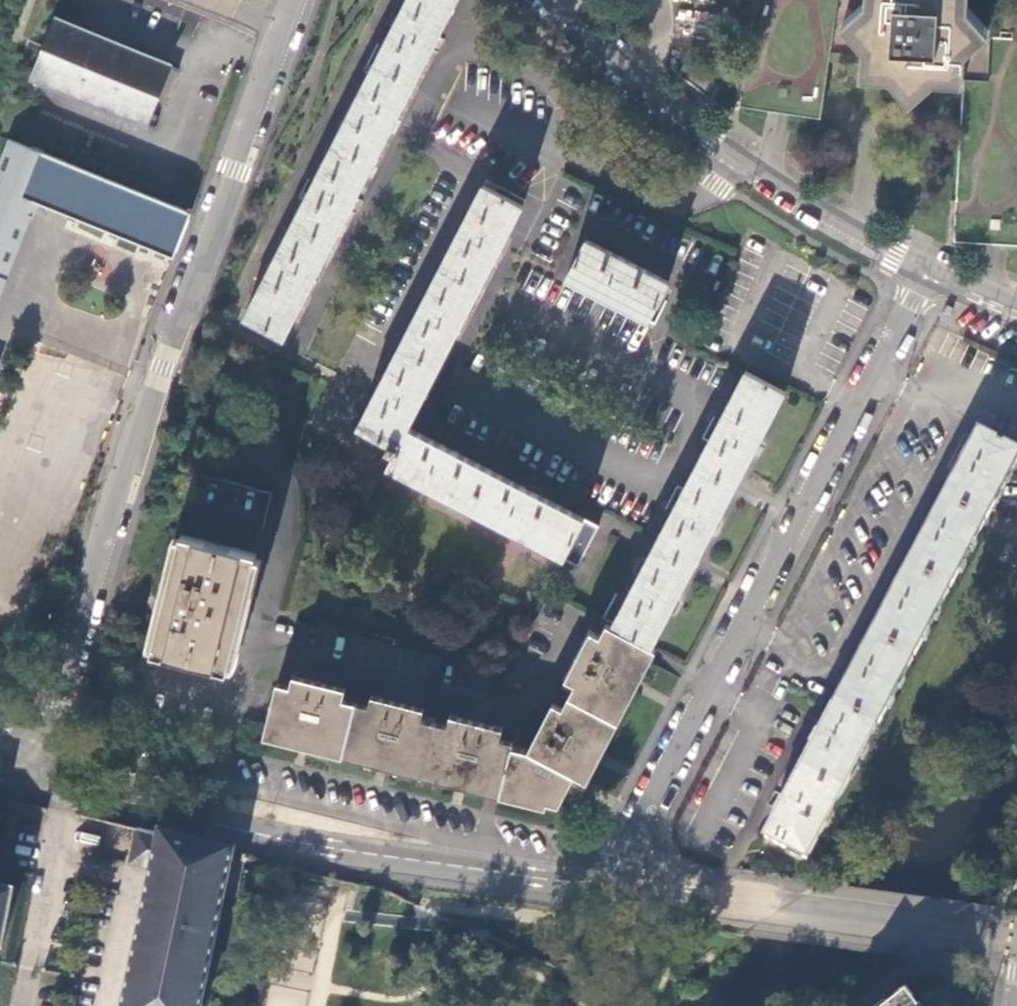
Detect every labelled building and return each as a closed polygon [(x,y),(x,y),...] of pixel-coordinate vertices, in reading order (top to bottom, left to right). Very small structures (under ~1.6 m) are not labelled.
[(284,342),(460,0),(405,0),(241,320),(284,342)] [(746,71),(740,108),(767,111),(778,112),(791,114),(821,118),(823,104),(825,91),(830,51),(838,0),(757,0),(746,71)] [(966,52),(990,31),(971,6),(971,0),(866,0),(843,21),(865,46),(864,54),(863,74),(891,76),(912,99),(935,80),(965,81),(966,52)] [(160,87),(164,89),(175,62),(87,27),(57,16),(31,80),(46,86),(149,126),(158,104),(154,102),(160,87)] [(965,81),(963,102),(958,196),(957,209),(954,241),(982,243),(993,243),(1006,244),(1016,245),(1016,39),(989,38),(990,31),(966,52),(965,81)] [(158,104),(164,89),(160,87),(154,102),(158,104)] [(191,213),(184,210),(7,139),(0,158),(0,292),(34,203),(173,256),(191,213)] [(389,468),(579,565),(599,526),(410,429),(503,245),(523,207),(483,187),(359,429),(390,446),(387,452),(395,456),(389,468)] [(566,279),(649,320),(669,280),(586,239),(566,279)] [(613,626),(652,647),(669,616),(736,486),(762,438),(786,392),(747,371),(697,466),(658,540),(613,626)] [(834,707),(876,729),(979,532),(1016,461),(1016,452),(979,432),(834,707)] [(150,653),(228,672),(272,492),(196,472),(150,653)] [(628,642),(649,652),(652,647),(613,626),(550,594),(543,608),(628,642)] [(557,692),(613,722),(630,688),(649,652),(628,642),(543,608),(528,637),(576,662),(557,692)] [(285,646),(263,735),(558,806),(574,776),(582,780),(597,752),(613,722),(557,692),(576,662),(528,637),(483,725),(450,718),(448,727),(423,722),(438,658),(295,623),(289,647),(285,646)] [(876,729),(834,707),(818,736),(816,735),(809,746),(812,748),(783,804),(780,802),(774,814),(777,815),(764,839),(807,861),(876,729)] [(223,902),(233,852),(135,830),(128,864),(152,871),(124,1005),(203,1005),(223,902)] [(1,949),(12,895),(0,892),(0,949),(1,949)] [(889,1005),(911,1005),(908,1002),(911,1000),(903,990),(893,997),(896,1001),(889,1005)]
